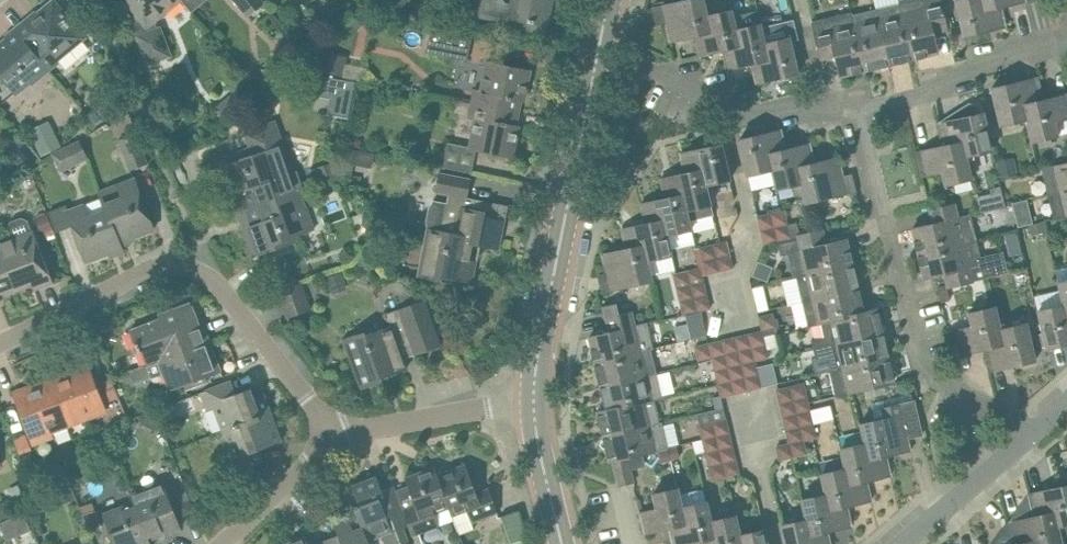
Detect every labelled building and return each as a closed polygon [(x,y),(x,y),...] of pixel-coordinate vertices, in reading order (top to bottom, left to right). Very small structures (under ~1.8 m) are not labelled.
[(67,51),(84,37),(53,0),(16,31),(47,68),(67,51)] [(145,66),(171,56),(160,25),(157,26),(154,21),(164,13),(179,0),(124,0),(140,19),(132,25),(136,34),(134,35),(145,66)] [(263,2),(262,0),(236,0),(248,15),(263,2)] [(483,1),(490,13),(535,23),(548,26),(553,0),(483,0),(483,1)] [(670,41),(694,35),(711,31),(707,16),(708,15),(704,0),(680,0),(680,1),(653,7),(657,23),(665,21),(670,41)] [(940,0),(913,0),(900,3),(913,59),(938,53),(933,32),(947,28),(940,0)] [(964,35),(1006,26),(1001,6),(1001,5),(984,10),(981,0),(956,0),(964,35)] [(984,10),(1001,5),(1001,6),(1025,0),(981,0),(984,10)] [(913,59),(900,3),(876,9),(889,64),(913,59)] [(708,15),(707,16),(711,31),(694,35),(699,55),(723,49),(740,45),(736,29),(737,29),(732,9),(708,15)] [(876,9),(852,14),(865,70),(889,64),(876,9)] [(350,24),(357,31),(368,20),(361,13),(350,24)] [(813,23),(821,59),(835,56),(840,76),(865,70),(852,14),(813,23)] [(737,29),(736,29),(740,45),(723,49),(727,69),(752,63),(751,62),(769,58),(765,43),(766,42),(761,23),(737,29)] [(472,34),(431,26),(426,52),(467,60),(472,34)] [(16,31),(0,44),(0,74),(16,93),(47,68),(16,31)] [(790,37),(766,42),(765,43),(769,58),(751,62),(752,63),(756,82),(798,73),(790,37)] [(331,74),(343,77),(347,57),(318,51),(314,71),(331,74)] [(509,65),(487,61),(481,90),(474,89),(472,103),(491,107),(518,112),(521,99),(524,100),(530,70),(519,68),(509,65)] [(301,71),(298,90),(333,96),(330,112),(349,116),(355,81),(301,71)] [(1044,100),(1044,99),(1038,77),(992,88),(1000,125),(1027,119),(1023,104),(1044,100)] [(237,109),(254,94),(244,83),(227,98),(237,109)] [(1044,99),(1044,100),(1023,104),(1027,119),(1032,141),(1059,135),(1055,121),(1066,118),(1066,93),(1044,99)] [(937,123),(942,145),(943,146),(963,141),(966,156),(967,156),(993,150),(984,112),(977,113),(976,106),(970,108),(969,102),(949,115),(950,120),(937,123)] [(516,125),(518,112),(491,107),(472,103),(469,117),(475,118),(469,148),(477,149),(491,151),(513,156),(519,125),(516,125)] [(105,118),(96,106),(86,115),(94,126),(105,118)] [(52,125),(34,134),(43,154),(61,145),(52,125)] [(240,152),(219,160),(228,184),(233,183),(236,192),(254,187),(260,203),(293,191),(302,187),(297,173),(290,176),(285,162),(289,160),(277,126),(246,137),(250,149),(240,152)] [(786,149),(781,129),(739,139),(748,175),(772,169),(769,153),(786,149)] [(119,139),(131,170),(148,163),(136,132),(119,139)] [(53,153),(61,170),(87,158),(78,140),(53,153)] [(922,175),(942,170),(945,184),(972,178),(967,156),(966,156),(963,141),(943,146),(942,145),(917,151),(922,175)] [(706,184),(731,179),(722,143),(680,153),(685,172),(685,173),(702,169),(706,185),(706,184)] [(786,149),(769,153),(772,169),(776,189),(801,183),(797,167),(815,163),(815,162),(810,143),(786,149)] [(815,162),(815,163),(797,167),(801,183),(805,202),(855,190),(851,174),(844,176),(839,157),(815,162)] [(1001,175),(1015,172),(1012,158),(998,162),(1001,175)] [(335,161),(309,169),(314,183),(340,174),(335,161)] [(1044,168),(1050,193),(1066,189),(1066,163),(1044,168)] [(702,169),(685,173),(685,172),(661,178),(665,197),(665,198),(682,194),(686,210),(687,210),(689,220),(713,214),(711,204),(706,184),(706,185),(702,169)] [(470,259),(473,244),(499,249),(505,219),(507,205),(467,197),(471,179),(441,173),(438,172),(434,191),(449,194),(447,202),(433,199),(433,202),(430,204),(429,208),(427,219),(427,223),(428,227),(426,233),(418,276),(432,279),(453,283),(454,279),(472,282),(476,260),(470,259)] [(114,185),(100,191),(102,196),(120,242),(154,229),(134,177),(114,185)] [(991,193),(976,196),(980,211),(1005,206),(1001,185),(990,188),(991,193)] [(1066,215),(1066,189),(1050,193),(1056,217),(1066,215)] [(265,219),(248,225),(259,255),(268,252),(279,247),(294,242),(292,237),(313,230),(305,205),(299,207),(293,191),(260,203),(265,219)] [(682,194),(665,198),(665,197),(641,203),(646,223),(663,219),(667,235),(692,229),(689,220),(687,210),(686,210),(682,194)] [(102,196),(68,210),(73,225),(79,241),(87,261),(122,248),(120,242),(102,196)] [(955,203),(929,209),(933,223),(912,228),(918,253),(975,239),(969,215),(958,217),(955,203)] [(761,229),(788,223),(785,210),(758,216),(761,229)] [(53,229),(47,213),(36,217),(42,233),(53,229)] [(0,244),(0,251),(10,276),(14,287),(31,280),(34,288),(52,282),(44,261),(33,231),(28,220),(22,217),(10,221),(7,228),(12,239),(0,244)] [(663,219),(646,223),(621,229),(626,248),(643,245),(647,260),(648,260),(672,254),(667,235),(663,219)] [(1015,219),(1004,222),(1006,230),(1017,227),(1015,219)] [(1043,219),(1028,224),(1031,235),(1046,230),(1043,219)] [(791,237),(788,223),(761,229),(764,243),(777,240),(791,237)] [(781,255),(791,253),(795,274),(796,274),(796,276),(853,263),(847,238),(826,243),(823,229),(791,237),(777,240),(781,255)] [(924,278),(938,274),(944,273),(948,287),(1009,272),(1004,251),(979,257),(975,239),(918,253),(924,278)] [(719,271),(733,268),(727,240),(713,244),(719,271)] [(719,271),(713,244),(699,247),(706,274),(719,271)] [(599,275),(602,291),(653,279),(648,260),(647,260),(643,245),(626,248),(602,254),(607,273),(599,275)] [(14,287),(10,276),(0,251),(0,292),(14,287)] [(859,288),(853,263),(796,276),(802,300),(845,291),(859,288)] [(704,281),(690,284),(687,270),(673,273),(679,301),(707,294),(704,281)] [(1058,281),(1064,304),(1063,304),(1064,305),(1064,304),(1066,317),(1066,279),(1058,281)] [(302,282),(299,283),(278,290),(287,317),(308,310),(311,309),(302,282)] [(859,288),(845,291),(802,300),(808,326),(821,323),(820,322),(863,312),(864,311),(859,288)] [(948,288),(939,290),(942,302),(951,300),(948,288)] [(682,314),(689,313),(710,308),(707,294),(679,301),(682,314)] [(365,330),(344,338),(355,369),(362,388),(375,383),(383,380),(382,377),(406,369),(403,359),(396,340),(403,338),(408,336),(415,355),(440,346),(433,325),(424,300),(393,311),(385,314),(389,326),(367,334),(365,330)] [(758,311),(769,309),(767,302),(757,305),(758,311)] [(190,303),(159,315),(160,318),(130,330),(138,350),(142,349),(147,363),(157,359),(183,349),(201,342),(209,339),(204,326),(199,328),(190,303)] [(606,318),(619,315),(617,303),(603,307),(606,318)] [(1038,310),(1047,348),(1066,343),(1066,317),(1064,304),(1064,305),(1063,304),(1038,310)] [(969,312),(972,326),(952,331),(958,354),(984,348),(984,347),(1004,343),(1000,329),(1001,329),(1001,328),(996,306),(969,312)] [(864,311),(863,312),(820,322),(821,323),(824,337),(811,340),(813,349),(868,336),(883,333),(877,308),(864,311)] [(606,318),(609,332),(589,336),(595,361),(650,348),(644,324),(634,327),(631,313),(619,315),(606,318)] [(762,330),(776,327),(773,313),(759,316),(762,330)] [(1001,329),(1000,329),(1004,343),(984,347),(984,348),(989,371),(1036,360),(1027,322),(1001,328),(1001,329)] [(755,360),(768,357),(762,330),(749,333),(755,360)] [(742,363),(755,360),(749,333),(735,336),(742,363)] [(883,333),(868,336),(813,349),(816,359),(828,356),(832,370),(889,357),(883,333)] [(728,366),(742,363),(735,336),(722,339),(728,366)] [(193,386),(200,383),(208,381),(206,376),(221,370),(209,339),(201,342),(183,349),(157,359),(168,389),(183,384),(185,389),(193,386)] [(715,370),(728,366),(722,339),(708,343),(712,358),(715,370)] [(712,358),(708,343),(695,346),(698,362),(712,358)] [(656,372),(650,348),(595,361),(601,385),(611,383),(656,372)] [(889,357),(832,370),(838,395),(894,381),(889,357)] [(762,387),(755,360),(742,363),(748,390),(762,387)] [(144,378),(151,376),(146,363),(140,366),(144,378)] [(735,393),(748,390),(742,363),(728,366),(735,393)] [(86,366),(63,374),(65,378),(53,383),(68,425),(104,412),(94,386),(86,366)] [(138,381),(144,378),(140,366),(133,368),(138,381)] [(721,396),(735,393),(728,366),(715,370),(721,397),(721,396)] [(131,383),(138,381),(133,368),(126,371),(131,383)] [(656,372),(611,383),(601,385),(606,409),(606,410),(654,398),(654,400),(662,398),(656,372)] [(232,380),(200,393),(207,410),(213,408),(222,431),(232,427),(231,424),(250,418),(251,420),(259,417),(258,415),(270,410),(263,394),(253,398),(249,388),(236,393),(232,380)] [(41,387),(39,383),(17,392),(34,438),(68,425),(53,383),(41,387)] [(807,396),(804,383),(777,389),(780,403),(807,396)] [(724,408),(721,396),(721,397),(693,403),(695,414),(724,408)] [(810,409),(808,402),(807,396),(780,403),(783,416),(810,409)] [(654,398),(606,410),(606,409),(598,411),(604,436),(613,434),(659,422),(654,400),(654,398)] [(883,408),(886,418),(862,424),(866,443),(866,444),(869,458),(886,454),(886,455),(911,449),(908,437),(922,434),(914,400),(883,408)] [(832,418),(829,405),(810,409),(783,416),(786,429),(813,423),(813,422),(832,418)] [(701,439),(730,432),(724,408),(695,414),(701,439)] [(232,427),(222,431),(230,452),(225,454),(234,478),(252,471),(250,466),(265,460),(260,448),(281,440),(270,410),(258,415),(259,417),(251,420),(250,418),(231,424),(232,427)] [(659,422),(613,434),(604,436),(610,461),(613,460),(642,453),(642,454),(666,448),(659,422)] [(804,440),(817,437),(813,423),(786,429),(789,443),(804,440)] [(705,452),(733,445),(730,432),(701,439),(705,452)] [(804,440),(789,443),(776,446),(779,460),(801,455),(807,453),(804,440)] [(869,458),(866,444),(842,449),(846,469),(850,484),(867,479),(867,480),(891,474),(886,455),(886,454),(869,458)] [(708,465),(736,459),(733,445),(705,452),(708,465)] [(613,460),(619,484),(634,481),(631,470),(645,467),(642,454),(642,453),(613,460)] [(736,459),(708,465),(711,479),(739,472),(736,459)] [(466,463),(438,474),(437,474),(449,506),(448,507),(459,535),(474,529),(471,522),(498,512),(489,487),(477,492),(466,463)] [(434,466),(405,477),(416,506),(404,510),(404,511),(410,526),(413,534),(439,524),(434,512),(448,507),(449,506),(437,474),(438,474),(434,466)] [(850,484),(846,469),(822,474),(827,495),(826,495),(830,509),(847,505),(871,500),(867,480),(867,479),(850,484)] [(34,496),(50,490),(43,470),(27,476),(34,496)] [(359,505),(354,506),(356,511),(368,541),(382,536),(385,543),(409,543),(403,529),(410,526),(404,511),(404,510),(394,485),(382,489),(376,475),(352,485),(359,505)] [(134,501),(138,510),(149,540),(150,539),(181,527),(164,481),(131,494),(134,501)] [(1029,493),(1034,516),(1054,511),(1058,526),(1057,526),(1062,543),(1066,543),(1066,484),(1029,493)] [(656,508),(640,512),(645,533),(669,527),(669,526),(686,522),(682,507),(683,507),(679,487),(653,493),(656,508)] [(830,509),(826,495),(803,500),(807,518),(805,519),(809,534),(826,530),(826,531),(852,525),(847,505),(830,509)] [(134,501),(101,513),(112,539),(114,543),(152,543),(150,539),(149,540),(138,510),(134,501)] [(682,507),(686,522),(669,526),(669,527),(673,543),(685,543),(698,541),(698,540),(715,536),(711,521),(712,520),(707,502),(683,508),(683,507),(682,507)] [(501,517),(510,543),(525,538),(518,510),(501,517)] [(101,526),(94,511),(83,515),(90,530),(90,531),(91,531),(101,526)] [(333,520),(338,534),(321,541),(323,543),(369,543),(368,541),(356,511),(333,520)] [(1034,516),(1008,522),(1014,543),(1017,543),(1034,540),(1035,543),(1062,543),(1057,526),(1058,526),(1054,511),(1034,516)] [(19,535),(31,529),(24,512),(11,517),(19,535)] [(711,521),(715,536),(698,540),(698,541),(698,543),(742,543),(740,534),(741,534),(736,515),(712,520),(711,521)] [(780,524),(785,543),(829,543),(826,531),(826,530),(809,534),(805,519),(780,524)] [(741,534),(740,534),(742,543),(768,543),(765,528),(741,534)] [(90,530),(80,533),(84,543),(95,543),(91,531),(90,531),(90,530)] [(306,536),(284,543),(309,543),(306,536)]
